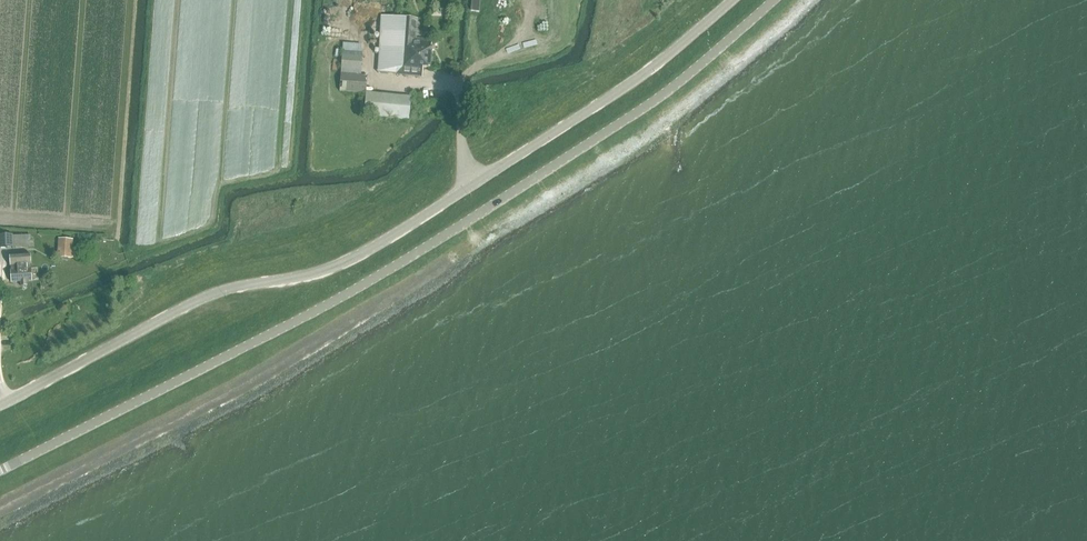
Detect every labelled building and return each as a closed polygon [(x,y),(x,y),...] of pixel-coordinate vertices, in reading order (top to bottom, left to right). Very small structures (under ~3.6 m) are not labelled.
[(381,16),(378,73),(393,74),(422,76),(422,67),(429,67),(431,39),(412,38),(414,19),(381,16)] [(351,43),(353,32),(334,30),(333,40),(351,43)] [(341,43),(340,50),(361,51),(361,44),(341,43)] [(347,59),(347,62),(356,61),(356,51),(340,52),(340,59),(347,59)] [(340,72),(361,73),(361,62),(341,61),(340,72)] [(342,74),(340,91),(366,93),(367,76),(342,74)] [(409,115),(409,97),(364,95),(364,113),(409,115)] [(13,247),(13,235),(0,236),(0,248),(13,247)] [(73,253),(74,241),(60,240),(59,252),(73,253)] [(31,255),(10,256),(12,282),(21,281),(21,286),(27,286),(27,281),(32,281),(31,255)] [(242,294),(242,304),(262,305),(262,299),(256,299),(257,294),(242,294)]
